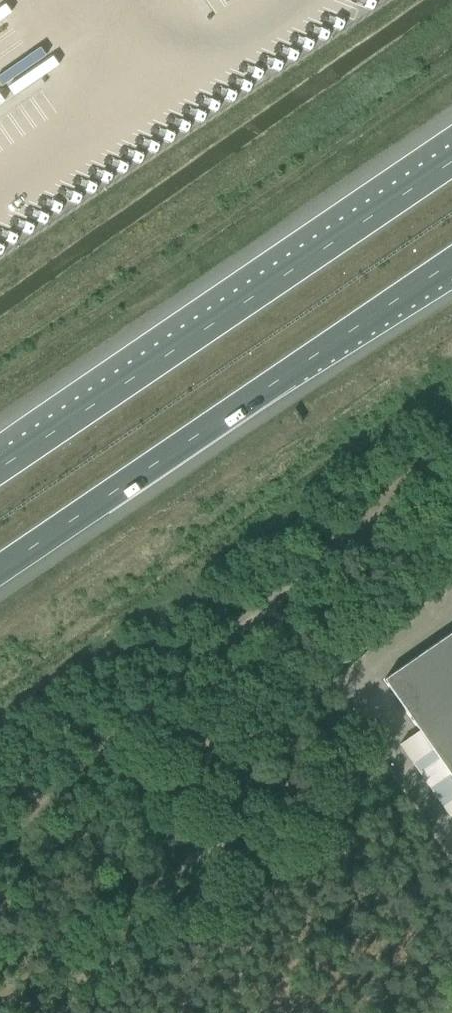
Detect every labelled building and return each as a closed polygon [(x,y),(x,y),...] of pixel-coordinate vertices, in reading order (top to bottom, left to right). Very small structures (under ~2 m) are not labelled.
[(384,680),(451,779),(451,632),(384,680)]
